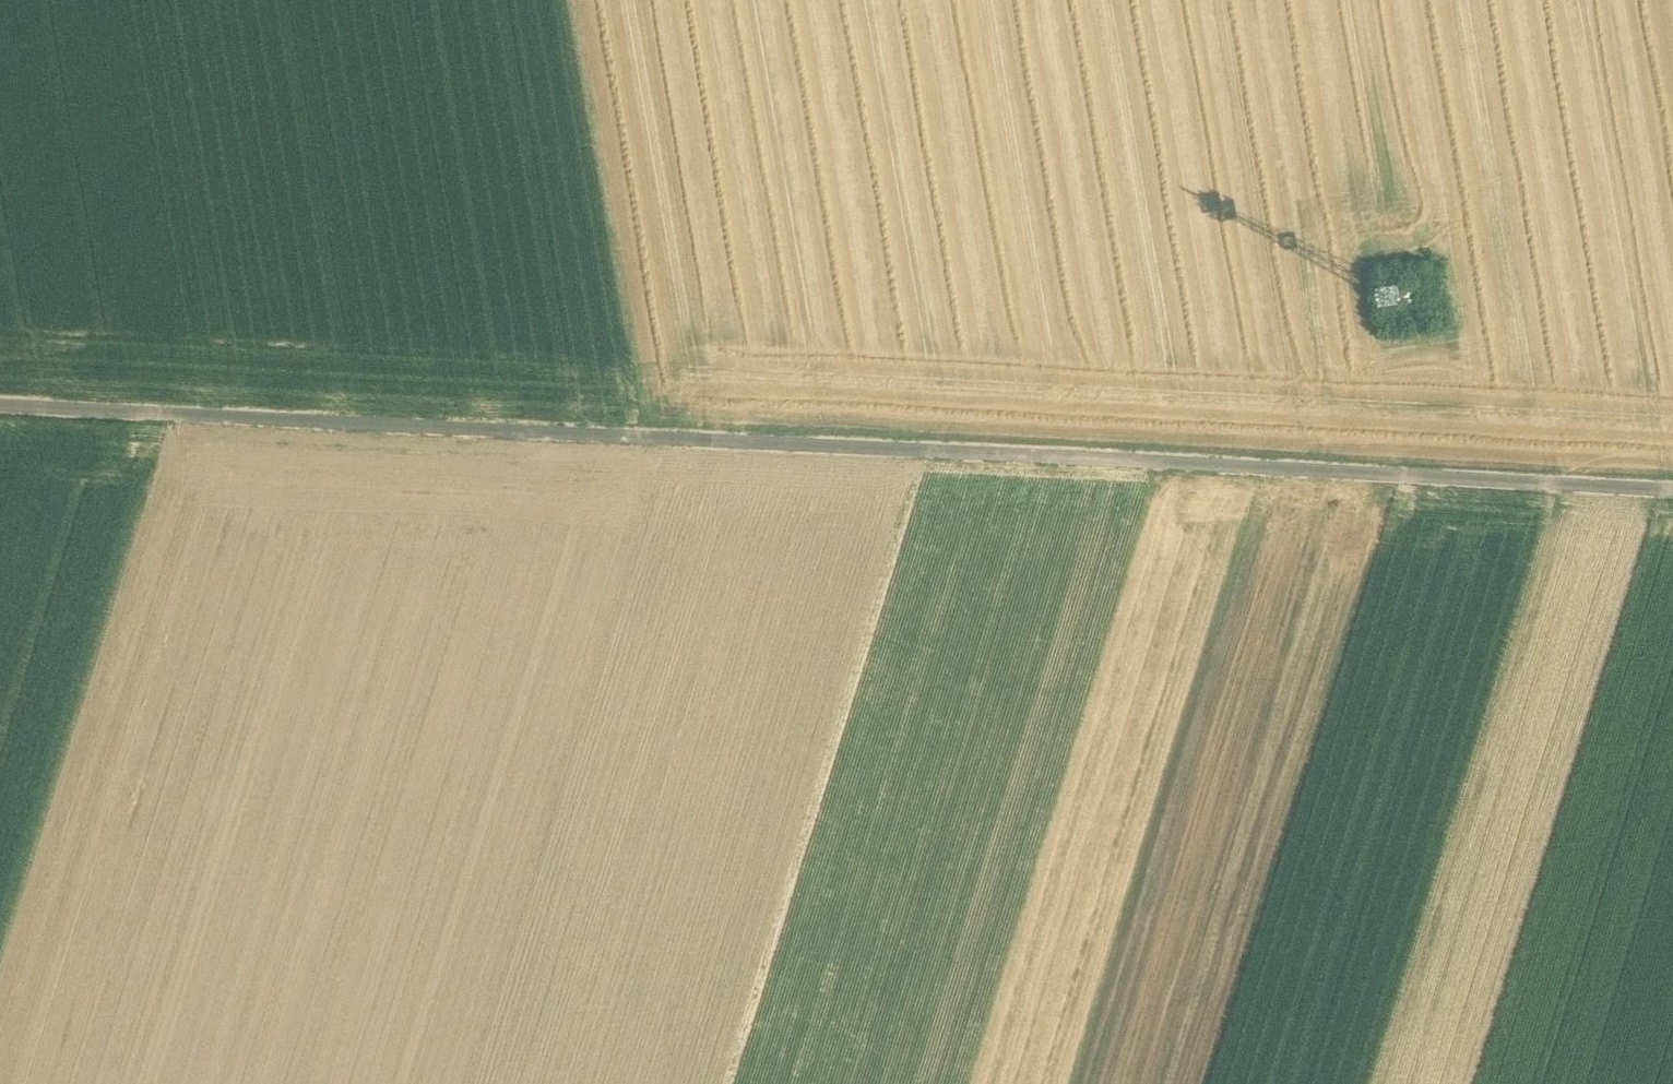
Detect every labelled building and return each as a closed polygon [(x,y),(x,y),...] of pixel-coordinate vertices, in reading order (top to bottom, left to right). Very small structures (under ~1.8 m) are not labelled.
[(1417,292),(1419,309),(1427,308),(1426,291),(1417,292)]
